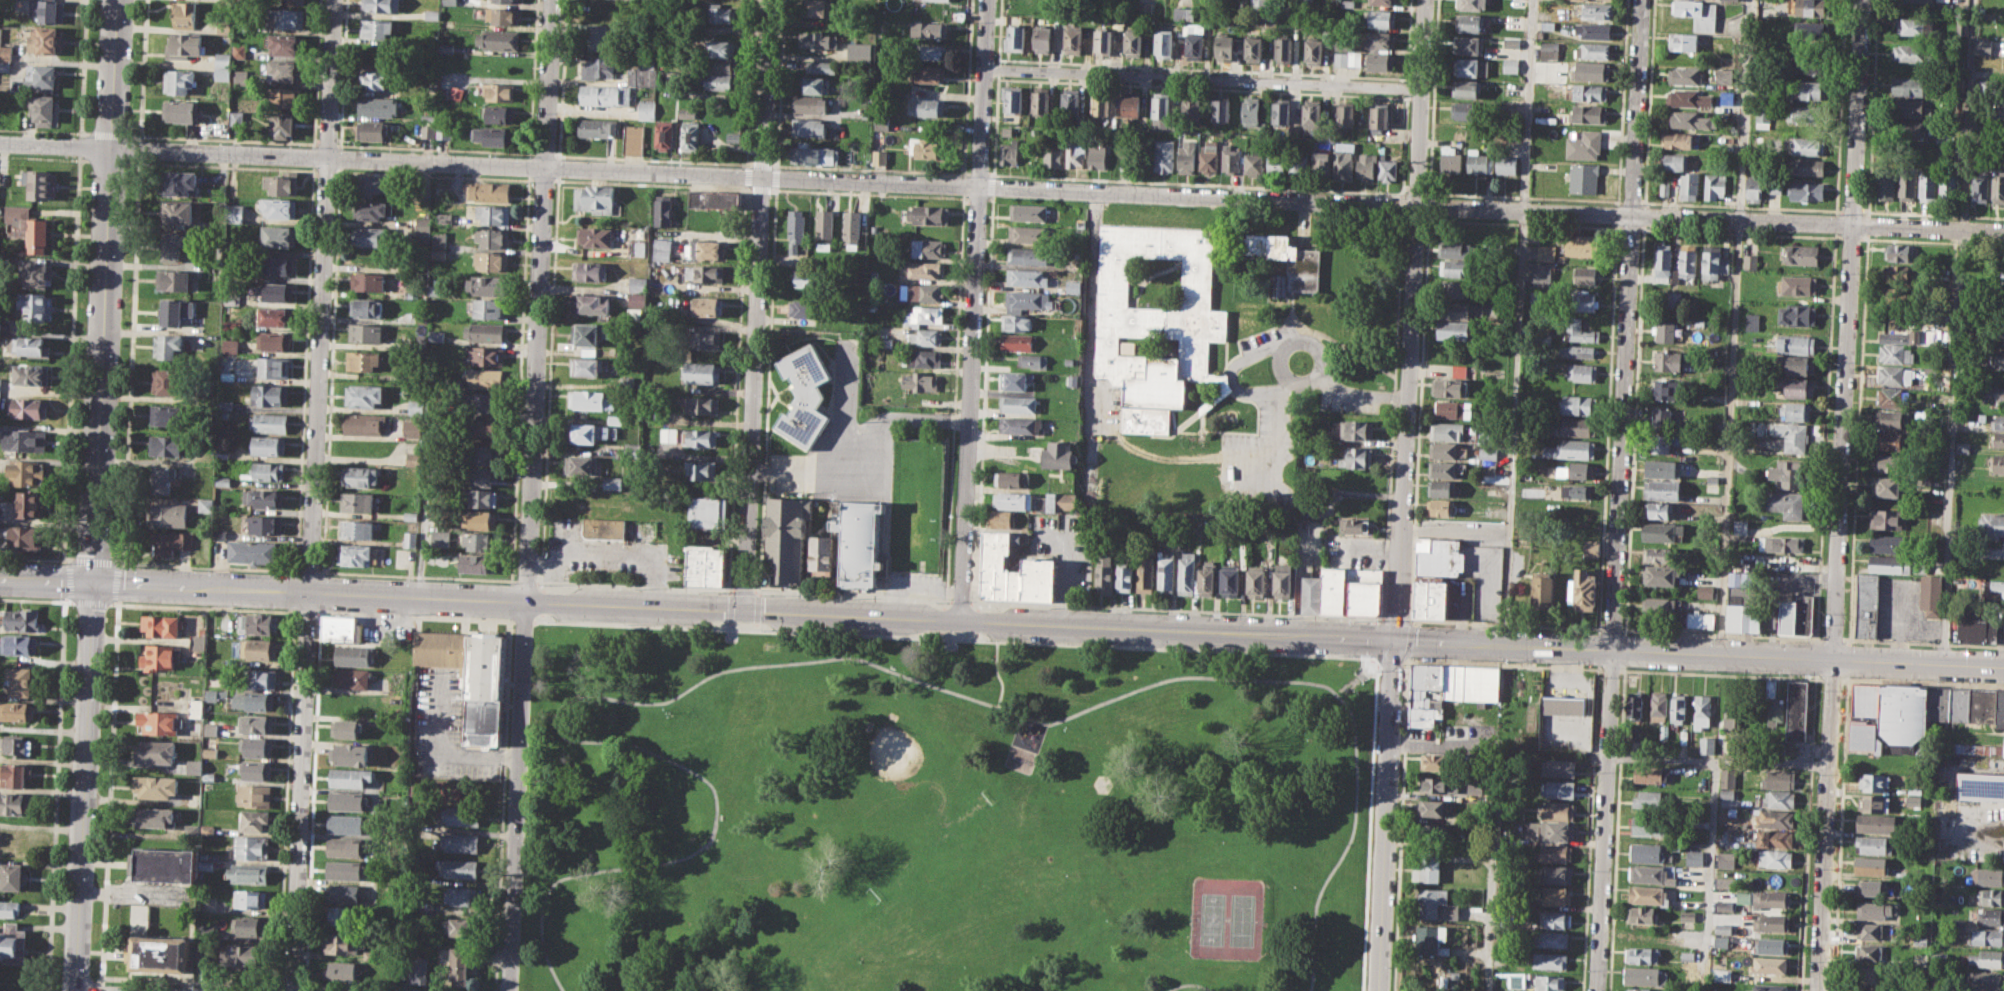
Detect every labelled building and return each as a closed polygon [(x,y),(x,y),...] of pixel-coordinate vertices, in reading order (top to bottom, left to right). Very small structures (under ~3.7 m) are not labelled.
[(29,14),(31,0),(55,0),(64,1),(62,24),(39,23),(40,15),(29,14)] [(363,10),(364,0),(399,0),(399,12),(363,10)] [(583,13),(583,0),(611,0),(610,14),(583,13)] [(804,15),(804,0),(832,0),(832,16),(804,15)] [(1252,8),(1252,0),(1269,0),(1269,8),(1252,8)] [(1457,9),(1457,0),(1486,0),(1485,10),(1457,9)] [(1672,14),(1673,0),(1687,0),(1716,2),(1715,31),(1694,30),(1695,15),(1672,14)] [(1795,14),(1796,0),(1828,0),(1828,15),(1795,14)] [(173,1),(197,2),(196,27),(172,26),(173,1)] [(1138,2),(1152,2),(1151,17),(1137,17),(1138,2)] [(1582,3),(1612,4),(1611,20),(1581,19),(1582,3)] [(705,6),(736,7),(735,22),(704,21),(705,6)] [(1174,6),(1194,7),(1193,20),(1173,18),(1174,6)] [(271,8),(304,8),(304,28),(264,27),(264,18),(271,18),(271,8)] [(488,8),(520,9),(519,24),(493,24),(493,19),(488,19),(488,8)] [(425,9),(439,9),(439,20),(425,20),(425,9)] [(1370,10),(1396,11),(1395,28),(1369,27),(1370,10)] [(1455,13),(1484,14),(1483,26),(1479,26),(1479,32),(1455,31),(1455,13)] [(221,16),(233,16),(232,34),(221,34),(221,16)] [(362,18),(394,19),(393,31),(388,31),(388,37),(361,36),(362,18)] [(1896,18),(1924,19),(1924,35),(1895,34),(1896,18)] [(912,21),(946,23),(946,37),(911,36),(912,21)] [(1541,21),(1554,21),(1554,29),(1541,28),(1541,21)] [(1796,21),(1828,23),(1827,40),(1795,39),(1796,21)] [(1575,22),(1610,24),(1609,40),(1582,38),(1583,34),(1574,34),(1575,22)] [(586,23),(612,24),(611,51),(585,50),(586,23)] [(1008,25),(1028,26),(1027,52),(1003,51),(1003,37),(1008,37),(1008,25)] [(1034,26),(1054,27),(1052,53),(1033,52),(1034,26)] [(32,27),(57,27),(57,34),(64,34),(63,48),(58,48),(58,54),(37,53),(37,50),(28,50),(29,34),(32,34),(32,27)] [(1064,28),(1083,28),(1082,53),(1062,53),(1064,28)] [(484,29),(519,31),(519,50),(482,49),(482,45),(477,45),(477,33),(484,33),(484,29)] [(1094,29),(1111,30),(1109,55),(1093,54),(1094,29)] [(1155,29),(1172,30),(1170,58),(1153,57),(1155,29)] [(172,31),(203,33),(203,54),(188,53),(188,57),(167,56),(167,43),(172,43),(172,31)] [(800,31),(838,32),(837,50),(810,49),(811,45),(799,45),(800,31)] [(1125,31),(1142,32),(1140,58),(1123,57),(1125,31)] [(1368,31),(1395,32),(1394,50),(1368,49),(1368,31)] [(1670,32),(1697,34),(1696,51),(1669,50),(1670,32)] [(271,33),(299,34),(298,55),(270,54),(271,33)] [(1336,33),(1355,33),(1355,49),(1336,49),(1336,33)] [(1186,34),(1203,35),(1202,59),(1185,58),(1186,34)] [(1216,35),(1233,35),(1232,60),(1215,60),(1216,35)] [(1455,35),(1486,36),(1485,48),(1479,48),(1479,54),(1454,53),(1455,35)] [(1244,37),(1263,38),(1261,63),(1246,62),(1246,57),(1243,57),(1244,37)] [(1275,38),(1292,38),(1292,62),(1275,62),(1275,38)] [(1505,38),(1521,38),(1520,48),(1505,48),(1505,38)] [(1976,38),(1991,39),(1990,55),(1975,54),(1976,38)] [(1306,39),(1322,40),(1321,64),(1305,63),(1306,39)] [(709,40),(734,41),(734,55),(708,54),(709,40)] [(11,58),(0,57),(0,41),(9,42),(9,45),(12,45),(11,58)] [(1541,42),(1559,42),(1558,59),(1540,59),(1541,42)] [(1581,42),(1610,43),(1609,59),(1575,57),(1575,48),(1581,48),(1581,42)] [(233,43),(246,43),(246,58),(233,58),(233,43)] [(440,43),(455,43),(455,52),(440,52),(440,43)] [(848,43),(872,44),(872,63),(847,62),(848,43)] [(1892,44),(1925,46),(1924,62),(1891,60),(1892,44)] [(915,45),(944,46),(944,60),(914,59),(915,45)] [(1335,52),(1361,53),(1361,67),(1334,66),(1335,52)] [(217,53),(230,54),(229,79),(216,78),(217,53)] [(1369,53),(1395,54),(1394,72),(1368,70),(1369,53)] [(582,60),(595,60),(595,56),(615,57),(615,78),(582,77),(582,60)] [(702,56),(737,58),(737,72),(702,70),(702,56)] [(1790,57),(1826,59),(1825,75),(1789,73),(1790,57)] [(1454,58),(1488,60),(1487,77),(1453,76),(1454,58)] [(1503,58),(1519,58),(1519,72),(1503,72),(1503,58)] [(270,60),(302,61),(301,82),(269,80),(269,73),(262,73),(262,63),(270,64),(270,60)] [(627,68),(637,68),(637,60),(655,60),(654,84),(627,84),(627,68)] [(11,71),(0,70),(0,61),(11,61),(11,71)] [(807,61),(836,62),(836,74),(807,73),(807,61)] [(1575,61),(1610,63),(1609,82),(1574,80),(1575,61)] [(29,64),(56,64),(55,92),(22,92),(23,77),(29,77),(29,64)] [(914,65),(947,66),(946,82),(913,81),(914,65)] [(1668,69),(1676,69),(1676,66),(1701,67),(1700,85),(1672,84),(1672,81),(1668,81),(1668,69)] [(1716,68),(1733,69),(1732,83),(1716,83),(1716,68)] [(164,69),(196,70),(195,85),(189,85),(189,95),(163,94),(164,69)] [(235,69),(249,70),(249,85),(234,85),(235,69)] [(365,70),(393,71),(392,84),(386,83),(385,89),(363,88),(365,70)] [(706,74),(737,75),(736,89),(705,88),(706,74)] [(803,75),(831,77),(830,94),(802,92),(803,75)] [(1892,76),(1928,78),(1927,96),(1891,94),(1892,76)] [(1453,79),(1481,80),(1480,92),(1477,92),(1477,98),(1452,97),(1453,79)] [(1536,80),(1549,80),(1549,90),(1536,89),(1536,80)] [(1798,80),(1826,81),(1825,100),(1797,98),(1798,80)] [(484,81),(515,83),(514,101),(487,100),(488,96),(483,96),(484,81)] [(449,97),(453,84),(465,87),(461,100),(449,97)] [(582,84),(630,87),(629,105),(581,103),(582,84)] [(1574,84),(1608,86),(1607,101),(1573,100),(1574,84)] [(1005,86),(1025,87),(1024,113),(1004,112),(1005,86)] [(268,87),(301,88),(301,109),(267,108),(268,87)] [(438,87),(446,87),(447,99),(438,99),(438,87)] [(1032,87),(1050,88),(1049,114),(1031,114),(1032,87)] [(1667,91),(1675,91),(1675,88),(1697,89),(1697,94),(1712,95),(1711,105),(1697,104),(1697,108),(1671,106),(1671,102),(1666,102),(1667,91)] [(1061,89),(1079,90),(1078,113),(1060,112),(1061,89)] [(1092,90),(1109,91),(1108,117),(1090,116),(1092,90)] [(1123,91),(1140,92),(1138,119),(1121,118),(1123,91)] [(1152,92),(1170,93),(1168,121),(1151,120),(1152,92)] [(33,94),(54,95),(53,127),(37,126),(37,121),(32,121),(33,94)] [(1188,94),(1201,94),(1200,121),(1181,120),(1182,98),(1188,98),(1188,94)] [(794,95),(821,96),(821,99),(827,100),(827,113),(793,112),(794,95)] [(360,96),(398,98),(397,117),(359,114),(360,96)] [(1213,96),(1230,97),(1228,124),(1212,123),(1213,96)] [(1243,97),(1260,98),(1258,125),(1242,125),(1243,97)] [(1892,97),(1923,99),(1922,117),(1891,115),(1892,97)] [(914,98),(946,100),(944,118),(913,115),(914,98)] [(163,99),(198,100),(197,122),(168,121),(168,113),(163,113),(163,99)] [(1303,100),(1321,101),(1320,131),(1301,131),(1303,100)] [(2003,118),(2003,100),(1994,100),(1994,118),(2003,118)] [(639,101),(655,102),(654,120),(638,119),(639,101)] [(1371,106),(1375,106),(1375,102),(1388,103),(1387,126),(1382,126),(1382,131),(1370,130),(1371,106)] [(1452,102),(1480,103),(1479,120),(1451,119),(1452,102)] [(1273,103),(1289,104),(1289,123),(1272,123),(1273,103)] [(1755,104),(1770,105),(1769,129),(1754,128),(1755,104)] [(487,105),(512,106),(511,123),(486,122),(487,105)] [(1337,105),(1354,106),(1353,128),(1336,128),(1337,105)] [(1575,105),(1606,106),(1605,123),(1574,122),(1575,105)] [(1788,105),(1825,107),(1824,123),(1787,121),(1788,105)] [(679,107),(696,108),(695,117),(679,117),(679,107)] [(1667,110),(1699,112),(1699,117),(1717,118),(1716,128),(1666,126),(1667,110)] [(231,111),(244,111),(244,127),(231,126),(231,111)] [(267,111),(295,112),(294,134),(289,134),(289,138),(266,137),(267,111)] [(422,113),(435,114),(434,122),(421,122),(422,113)] [(792,117),(819,118),(819,122),(826,122),(826,137),(791,136),(792,117)] [(656,118),(675,119),(674,146),(669,146),(669,151),(659,150),(660,146),(654,146),(656,118)] [(875,118),(890,119),(890,128),(874,128),(875,118)] [(579,119),(619,120),(618,137),(579,136),(579,119)] [(1893,119),(1922,120),(1921,136),(1892,135),(1893,119)] [(359,120),(389,121),(388,134),(384,134),(383,141),(358,140),(359,120)] [(683,121),(699,121),(698,150),(682,149),(683,121)] [(437,123),(451,123),(451,138),(437,138),(437,123)] [(626,124),(645,125),(643,155),(624,154),(626,124)] [(422,125),(435,125),(434,138),(421,138),(422,125)] [(1002,125),(1012,126),(1012,135),(1001,135),(1002,125)] [(475,126),(508,128),(508,131),(513,131),(513,142),(507,142),(506,146),(484,145),(484,141),(475,140),(475,126)] [(1597,159),(1566,158),(1567,137),(1582,137),(1582,129),(1601,130),(1600,153),(1597,153),(1597,159)] [(727,132),(741,133),(740,141),(727,140),(727,132)] [(1662,132),(1691,133),(1690,148),(1661,147),(1662,132)] [(1792,136),(1822,137),(1821,155),(1791,153),(1792,136)] [(910,137),(941,139),(940,158),(914,157),(915,153),(910,153),(910,137)] [(998,164),(1000,142),(1011,143),(1011,138),(1019,138),(1018,165),(998,164)] [(1177,145),(1183,145),(1184,138),(1195,138),(1194,173),(1177,172),(1177,145)] [(1155,139),(1174,140),(1173,171),(1154,170),(1155,139)] [(1199,171),(1200,144),(1207,144),(1207,139),(1218,140),(1216,172),(1199,171)] [(792,146),(801,146),(801,141),(809,141),(809,145),(840,147),(839,165),(791,163),(792,146)] [(1067,141),(1086,143),(1085,153),(1083,154),(1082,167),(1065,166),(1067,141)] [(1335,141),(1353,142),(1352,176),(1333,175),(1335,141)] [(1221,149),(1227,149),(1227,143),(1232,144),(1232,149),(1240,150),(1240,171),(1234,171),(1234,175),(1227,175),(1227,171),(1221,171),(1221,149)] [(1089,144),(1105,145),(1104,168),(1088,168),(1089,144)] [(1442,144),(1456,145),(1455,153),(1461,153),(1460,173),(1441,172),(1442,144)] [(846,147),(855,148),(855,162),(846,162),(846,147)] [(872,148),(888,149),(888,164),(872,164),(872,148)] [(1043,148),(1062,149),(1061,166),(1043,165),(1043,148)] [(1469,148),(1479,148),(1479,154),(1488,155),(1488,158),(1493,159),(1492,173),(1467,171),(1469,148)] [(1291,176),(1292,150),(1309,151),(1307,177),(1291,176)] [(1312,151),(1330,151),(1329,178),(1311,177),(1312,151)] [(1356,159),(1359,160),(1360,152),(1377,153),(1377,161),(1373,161),(1372,176),(1369,176),(1368,181),(1360,180),(1360,176),(1355,176),(1356,159)] [(1246,153),(1260,154),(1260,173),(1245,173),(1246,153)] [(1661,153),(1686,153),(1686,170),(1660,169),(1661,153)] [(1272,155),(1286,156),(1284,174),(1271,173),(1272,155)] [(1497,155),(1516,156),(1515,174),(1496,173),(1497,155)] [(1378,178),(1380,159),(1402,161),(1401,169),(1396,169),(1395,179),(1391,179),(1391,182),(1382,182),(1383,178),(1378,178)] [(1792,159),(1824,160),(1824,175),(1792,175),(1792,159)] [(1571,163),(1599,164),(1599,174),(1595,174),(1594,193),(1570,192),(1571,163)] [(1920,169),(1936,170),(1935,201),(1920,201),(1920,169)] [(24,170),(51,170),(51,174),(57,174),(57,197),(52,196),(51,200),(28,200),(29,183),(23,183),(24,170)] [(166,170),(198,172),(197,196),(164,194),(166,170)] [(265,175),(284,176),(284,170),(298,171),(297,195),(270,193),(271,188),(264,187),(265,175)] [(1972,170),(1988,170),(1987,205),(1971,205),(1972,170)] [(1899,171),(1915,172),(1915,200),(1899,200),(1899,171)] [(1681,172),(1698,173),(1697,199),(1680,199),(1681,172)] [(1878,172),(1895,172),(1894,199),(1878,199),(1878,172)] [(1705,173),(1725,174),(1724,197),(1716,196),(1716,200),(1703,200),(1705,173)] [(1941,173),(1956,174),(1955,203),(1940,203),(1941,173)] [(360,174),(389,176),(388,192),(374,191),(374,198),(359,197),(360,174)] [(1993,174),(2003,174),(2003,204),(1992,203),(1993,174)] [(1746,177),(1762,178),(1761,202),(1745,201),(1746,177)] [(1767,177),(1782,177),(1781,194),(1767,193),(1767,177)] [(471,180),(512,183),(511,203),(467,200),(468,189),(471,189),(471,180)] [(1790,181),(1825,183),(1824,200),(1789,198),(1790,181)] [(1659,182),(1669,182),(1669,195),(1659,194),(1659,182)] [(575,187),(587,187),(587,184),(614,185),(613,214),(593,213),(593,209),(574,209),(575,187)] [(420,188),(432,188),(431,202),(420,202),(420,188)] [(689,190),(741,192),(740,209),(689,207),(689,190)] [(656,194),(672,195),(671,226),(655,226),(656,194)] [(261,198),(297,200),(296,218),(269,216),(269,212),(260,211),(261,198)] [(164,200),(193,201),(192,225),(176,224),(176,228),(166,228),(167,223),(163,223),(164,200)] [(359,201),(392,203),(391,214),(381,214),(380,221),(353,219),(354,207),(359,207),(359,201)] [(478,203),(511,205),(510,225),(482,223),(483,218),(477,217),(478,203)] [(914,203),(950,205),(949,224),(913,223),(913,218),(909,218),(909,207),(914,208),(914,203)] [(1010,204),(1047,205),(1046,221),(1010,219),(1010,204)] [(226,205),(243,206),(242,222),(225,221),(226,205)] [(6,206),(30,207),(30,219),(49,220),(48,253),(30,253),(30,247),(27,247),(27,235),(10,235),(10,222),(5,222),(6,206)] [(788,209),(802,210),(802,215),(806,215),(805,243),(799,243),(799,253),(787,253),(788,209)] [(816,209),(835,210),(833,243),(814,243),(816,209)] [(844,209),(861,209),(859,244),(843,243),(844,209)] [(417,217),(431,217),(429,241),(415,240),(417,217)] [(1075,218),(1085,219),(1084,227),(1075,226),(1075,218)] [(1095,373),(1102,224),(1215,229),(1212,309),(1228,309),(1226,340),(1208,339),(1206,379),(1186,378),(1184,407),(1168,406),(1167,431),(1121,429),(1123,385),(1109,384),(1105,374),(1095,373)] [(263,225),(296,227),(295,247),(262,245),(263,225)] [(1010,225),(1045,226),(1044,243),(1009,241),(1010,225)] [(358,226),(388,227),(387,241),(380,240),(379,246),(357,245),(358,226)] [(578,226),(612,228),(612,247),(584,246),(584,242),(577,242),(578,226)] [(478,227),(509,229),(508,248),(481,247),(481,241),(477,241),(478,227)] [(433,231),(446,231),(445,247),(433,246),(433,231)] [(163,233),(189,234),(188,247),(179,246),(179,261),(162,261),(163,233)] [(1247,233),(1290,235),(1289,245),(1299,245),(1298,249),(1322,250),(1321,292),(1288,290),(1288,297),(1269,296),(1270,272),(1279,273),(1280,258),(1246,257),(1247,233)] [(1566,234),(1601,236),(1600,257),(1565,255),(1566,234)] [(654,238),(670,238),(670,261),(654,260),(654,238)] [(912,238),(943,240),(943,243),(947,243),(946,254),(942,254),(942,258),(911,257),(912,238)] [(686,245),(691,245),(691,239),(724,241),(724,259),(697,258),(696,262),(685,261),(686,245)] [(630,240),(645,241),(644,256),(629,255),(630,240)] [(1437,240),(1472,242),(1471,258),(1437,257),(1437,240)] [(1656,243),(1671,244),(1669,282),(1655,281),(1656,243)] [(1680,244),(1696,244),(1695,278),(1679,277),(1680,244)] [(1783,244),(1819,246),(1818,266),(1783,264),(1783,244)] [(1885,244),(1914,245),(1914,261),(1885,261),(1885,244)] [(1538,245),(1555,245),(1554,261),(1538,261),(1538,245)] [(1703,246),(1720,246),(1720,258),(1729,258),(1729,274),(1719,273),(1719,280),(1702,280),(1703,246)] [(226,247),(240,247),(239,257),(225,256),(226,247)] [(1008,247),(1051,249),(1051,265),(1007,263),(1008,247)] [(432,249),(445,250),(445,259),(431,258),(432,249)] [(476,251),(509,253),(508,272),(480,270),(480,264),(475,264),(476,251)] [(1744,254),(1757,255),(1756,269),(1743,269),(1744,254)] [(263,255),(294,257),(293,275),(262,274),(263,255)] [(907,260),(943,261),(942,272),(938,271),(937,279),(906,278),(907,260)] [(1440,260),(1468,261),(1468,277),(1440,277),(1440,260)] [(19,261),(47,262),(47,269),(52,269),(52,279),(47,278),(46,288),(24,287),(24,276),(21,276),(21,267),(19,267),(19,261)] [(575,262),(606,264),(605,281),(574,280),(575,262)] [(1531,263),(1551,264),(1550,282),(1530,281),(1531,263)] [(685,264),(724,265),(723,283),(685,281),(685,264)] [(1887,265),(1918,266),(1917,284),(1886,283),(1887,265)] [(1575,266),(1596,267),(1595,286),(1573,284),(1575,266)] [(1007,268),(1044,270),(1044,276),(1051,276),(1050,286),(1006,284),(1007,268)] [(158,270),(189,271),(189,290),(157,289),(158,270)] [(792,270),(823,271),(822,288),(791,286),(792,270)] [(869,270),(878,270),(877,281),(868,281),(869,270)] [(351,272),(384,273),(383,291),(350,289),(351,272)] [(473,274),(507,276),(506,296),(471,294),(471,290),(468,290),(468,278),(473,278),(473,274)] [(630,275),(647,276),(646,289),(629,288),(630,275)] [(1783,275),(1817,276),(1817,297),(1782,295),(1782,291),(1777,290),(1777,281),(1783,281),(1783,275)] [(1066,279),(1081,280),(1080,293),(1066,292),(1066,279)] [(1440,280),(1473,281),(1472,298),(1439,297),(1440,280)] [(264,283),(293,284),(292,302),(263,301),(264,283)] [(908,283),(940,284),(939,302),(907,300),(908,283)] [(430,284),(442,284),(441,295),(430,294),(430,284)] [(1006,290),(1050,292),(1050,301),(1045,300),(1045,308),(1022,307),(1022,312),(1005,311),(1006,290)] [(1530,290),(1539,290),(1538,307),(1529,307),(1530,290)] [(1572,291),(1595,293),(1594,300),(1599,300),(1599,307),(1594,307),(1594,312),(1571,311),(1572,291)] [(1668,291),(1683,291),(1682,308),(1668,308),(1668,291)] [(18,292),(45,293),(45,296),(53,296),(52,319),(45,319),(45,323),(25,323),(26,307),(18,307),(18,292)] [(572,294),(610,295),(609,314),(572,312),(572,294)] [(223,295),(238,295),(238,305),(223,305),(223,295)] [(628,295),(646,295),(646,307),(627,307),(628,295)] [(162,297),(182,298),(180,325),(161,324),(162,297)] [(350,297),(382,299),(381,317),(349,315),(350,297)] [(474,297),(506,299),(505,318),(473,317),(474,297)] [(693,297),(723,298),(722,316),(692,314),(693,297)] [(790,299),(823,300),(822,318),(789,317),(790,299)] [(1437,301),(1469,302),(1469,318),(1437,317),(1437,301)] [(1779,306),(1788,307),(1788,304),(1815,304),(1814,326),(1787,325),(1787,321),(1779,321),(1779,306)] [(912,305),(943,307),(942,323),(919,322),(919,326),(902,325),(903,311),(912,311),(912,305)] [(259,307),(294,309),(293,326),(258,325),(259,307)] [(1002,314),(1033,315),(1032,331),(1001,330),(1002,314)] [(1747,314),(1758,314),(1758,329),(1746,329),(1747,314)] [(1564,340),(1565,315),(1581,316),(1580,329),(1600,331),(1599,342),(1564,340)] [(222,319),(236,320),(235,330),(221,329),(222,319)] [(1656,320),(1675,320),(1674,342),(1655,342),(1656,320)] [(1437,321),(1469,322),(1468,340),(1436,339),(1437,321)] [(471,322),(504,323),(503,343),(470,342),(470,338),(465,338),(466,325),(471,325),(471,322)] [(349,323),(382,324),(381,342),(348,340),(349,323)] [(573,323),(610,324),(610,338),(598,338),(598,346),(576,345),(576,341),(572,341),(573,323)] [(913,328),(942,330),(942,344),(908,343),(908,332),(913,332),(913,328)] [(1911,328),(1921,328),(1921,342),(1910,341),(1911,328)] [(258,334),(263,334),(263,329),(291,331),(290,351),(263,350),(263,347),(258,347),(258,334)] [(428,329),(443,330),(443,342),(428,342),(428,329)] [(1880,330),(1907,331),(1906,342),(1880,341),(1880,330)] [(691,331),(721,332),(721,346),(691,345),(691,331)] [(1778,337),(1783,337),(1783,333),(1810,334),(1810,337),(1813,337),(1813,351),(1809,351),(1808,354),(1778,353),(1778,337)] [(154,334),(182,335),(181,359),(153,358),(154,334)] [(1000,334),(1034,335),(1034,351),(1000,350),(1000,334)] [(6,336),(44,338),(43,344),(51,344),(50,358),(28,357),(28,354),(19,353),(19,350),(6,349),(6,336)] [(223,339),(237,340),(237,354),(222,353),(223,339)] [(1563,343),(1596,346),(1595,358),(1562,356),(1563,353),(1558,353),(1558,347),(1562,348),(1563,343)] [(772,427),(784,410),(789,413),(794,405),(791,403),(796,395),(793,388),(797,386),(791,375),(786,377),(778,362),(813,344),(830,377),(818,384),(824,395),(819,403),(816,408),(829,416),(807,450),(772,427)] [(1880,344),(1914,345),(1913,363),(1879,362),(1880,344)] [(470,349),(478,349),(478,345),(504,347),(503,365),(470,363),(470,349)] [(1992,348),(2003,349),(2003,368),(1986,367),(1986,354),(1992,354),(1992,348)] [(907,349),(941,351),(940,368),(906,366),(907,349)] [(1654,350),(1681,351),(1680,371),(1654,370),(1654,350)] [(347,351),(379,353),(379,365),(374,365),(374,371),(346,369),(347,351)] [(1019,353),(1048,355),(1047,369),(1030,368),(1031,365),(1018,364),(1019,353)] [(1786,355),(1814,357),(1814,372),(1808,372),(1808,375),(1786,374),(1786,355)] [(259,356),(289,358),(288,377),(258,376),(259,356)] [(572,357),(604,359),(604,371),(599,370),(599,376),(571,375),(572,357)] [(1064,358),(1074,358),(1073,366),(1064,365),(1064,358)] [(686,361),(721,363),(721,382),(685,381),(686,361)] [(1568,363),(1596,364),(1595,382),(1567,381),(1568,363)] [(13,364),(49,365),(48,385),(12,383),(13,364)] [(1452,364),(1466,365),(1465,376),(1451,375),(1452,364)] [(1878,365),(1910,366),(1910,385),(1878,384),(1878,365)] [(469,367),(504,369),(503,388),(468,386),(469,367)] [(152,368),(189,370),(188,395),(151,394),(152,368)] [(902,373),(912,374),(913,370),(924,371),(924,374),(938,374),(937,391),(902,389),(902,373)] [(221,371),(233,372),(232,380),(220,380),(221,371)] [(1004,372),(1033,373),(1033,381),(1028,380),(1028,390),(1003,389),(1004,372)] [(1068,375),(1077,375),(1076,385),(1067,384),(1068,375)] [(1785,377),(1815,378),(1814,395),(1807,395),(1807,398),(1783,397),(1785,377)] [(1435,378),(1468,379),(1467,396),(1434,395),(1435,378)] [(1654,379),(1686,380),(1686,400),(1653,399),(1654,379)] [(200,380),(213,380),(212,397),(199,396),(200,380)] [(254,384),(287,385),(286,404),(250,403),(250,393),(253,393),(254,384)] [(345,384),(382,385),(381,402),(376,402),(376,407),(345,406),(345,384)] [(1985,386),(2003,387),(2003,405),(1996,405),(1996,396),(1984,395),(1985,386)] [(1877,387),(1912,389),(1911,407),(1877,406),(1877,387)] [(569,389),(605,391),(605,396),(610,396),(609,409),(569,408),(569,389)] [(473,392),(501,393),(500,413),(472,412),(473,392)] [(687,395),(719,397),(718,412),(686,411),(687,395)] [(1000,395),(1036,397),(1036,412),(999,410),(1000,395)] [(1559,395),(1597,397),(1596,414),(1558,412),(1559,395)] [(12,397),(47,399),(46,419),(12,417),(12,397)] [(219,400),(232,400),(231,410),(219,409),(219,400)] [(408,414),(421,415),(422,401),(408,400),(408,414)] [(1435,400),(1471,402),(1470,419),(1435,417),(1435,400)] [(1783,401),(1811,403),(1810,421),(1787,420),(1787,414),(1782,414),(1783,401)] [(151,404),(185,406),(185,425),(150,424),(151,404)] [(1652,407),(1672,408),(1671,428),(1651,427),(1652,407)] [(1877,410),(1907,411),(1907,429),(1876,427),(1877,410)] [(220,411),(228,412),(227,422),(219,421),(220,411)] [(249,416),(254,416),(254,412),(287,414),(286,433),(253,432),(254,428),(248,427),(249,416)] [(344,413),(387,415),(387,424),(381,424),(380,433),(343,432),(344,413)] [(1995,414),(2003,414),(2003,430),(1991,430),(1991,419),(1995,419),(1995,414)] [(999,416),(1039,418),(1039,434),(999,432),(999,416)] [(472,417),(498,418),(498,438),(471,437),(472,417)] [(1559,417),(1595,419),(1594,436),(1553,434),(1553,424),(1559,425),(1559,417)] [(404,418),(422,419),(421,437),(403,436),(404,418)] [(1332,421),(1372,422),(1372,438),(1331,437),(1332,421)] [(1431,422),(1464,423),(1463,441),(1430,440),(1431,422)] [(1771,422),(1807,423),(1806,453),(1785,452),(1785,435),(1770,434),(1771,422)] [(568,423),(610,425),(610,438),(597,437),(597,443),(567,442),(568,423)] [(660,428),(678,428),(677,442),(660,441),(660,428)] [(682,428),(717,429),(716,446),(681,445),(682,428)] [(4,429),(45,430),(44,450),(3,449),(4,429)] [(1478,432),(1494,432),(1493,445),(1477,444),(1478,432)] [(1875,432),(1906,433),(1905,450),(1874,448),(1875,432)] [(1648,433),(1670,434),(1669,453),(1647,452),(1648,433)] [(1995,433),(2003,433),(2003,447),(1990,446),(1990,438),(1994,438),(1995,433)] [(149,434),(184,436),(183,455),(149,453),(149,434)] [(252,436),(285,437),(285,455),(251,454),(252,436)] [(1560,438),(1595,440),(1594,459),(1542,456),(1542,445),(1560,446),(1560,438)] [(1050,440),(1070,441),(1070,451),(1077,455),(1077,462),(1070,467),(1043,466),(1043,448),(1049,448),(1050,440)] [(1430,442),(1456,443),(1455,458),(1429,456),(1430,442)] [(1957,442),(1970,443),(1970,453),(1956,452),(1957,442)] [(625,443),(640,444),(639,457),(625,456),(625,443)] [(471,445),(497,446),(496,464),(470,463),(471,445)] [(217,446),(228,447),(227,458),(216,457),(217,446)] [(1339,446),(1371,447),(1371,467),(1339,465),(1339,446)] [(1479,448),(1497,449),(1496,460),(1478,459),(1479,448)] [(406,450),(420,451),(419,466),(406,466),(406,450)] [(1990,453),(2003,454),(2003,474),(1995,473),(1995,467),(1989,467),(1990,453)] [(1875,454),(1907,455),(1906,472),(1874,471),(1875,454)] [(565,455),(596,457),(595,476),(564,474),(565,455)] [(7,459),(41,460),(40,486),(10,485),(10,476),(7,476),(7,459)] [(685,459),(715,461),(714,480),(690,479),(690,474),(684,474),(685,459)] [(1645,459),(1676,460),(1675,477),(1644,475),(1645,459)] [(1778,459),(1792,460),(1791,469),(1805,470),(1804,489),(1781,487),(1781,479),(1768,479),(1768,466),(1778,467),(1778,459)] [(253,461),(284,463),(283,480),(240,478),(240,473),(252,473),(253,461)] [(1430,461),(1456,462),(1456,478),(1429,477),(1430,461)] [(1556,465),(1569,466),(1569,461),(1591,462),(1590,479),(1556,477),(1556,465)] [(1479,463),(1495,464),(1495,475),(1478,475),(1479,463)] [(153,465),(175,466),(175,477),(170,476),(170,493),(152,492),(153,465)] [(343,466),(378,468),(377,484),(371,483),(370,488),(342,486),(343,466)] [(469,466),(494,468),(493,488),(472,486),(472,480),(468,479),(469,466)] [(999,471),(1031,472),(1030,483),(1021,482),(1021,486),(999,486),(999,471)] [(604,475),(623,476),(622,490),(603,489),(604,475)] [(216,476),(229,476),(228,486),(215,485),(216,476)] [(1873,476),(1907,477),(1906,490),(1901,490),(1901,497),(1872,496),(1873,476)] [(1429,480),(1455,481),(1454,488),(1450,488),(1450,496),(1429,495),(1429,480)] [(1645,480),(1680,481),(1679,500),(1644,498),(1645,480)] [(1562,485),(1590,486),(1590,499),(1561,497),(1562,485)] [(244,487),(283,489),(282,509),(255,507),(255,503),(243,502),(244,487)] [(470,489),(498,491),(497,508),(469,506),(470,489)] [(14,491),(43,491),(43,519),(17,518),(18,500),(13,500),(14,491)] [(1036,497),(1046,497),(1046,491),(1075,492),(1074,509),(1062,509),(1062,513),(1035,512),(1036,497)] [(1766,491),(1805,492),(1804,519),(1783,518),(1784,510),(1765,509),(1766,491)] [(341,492),(374,494),(373,512),(340,511),(341,492)] [(993,492),(1031,493),(1030,509),(993,508),(993,492)] [(689,496),(727,497),(726,528),(688,527),(689,496)] [(198,497),(212,498),(212,512),(197,511),(198,497)] [(768,497),(811,499),(811,518),(806,518),(804,582),(775,581),(775,585),(762,585),(762,573),(765,574),(768,497)] [(1427,498),(1454,499),(1454,511),(1450,511),(1450,516),(1427,515),(1427,498)] [(844,500),(885,502),(884,511),(878,511),(876,556),(886,557),(886,575),(878,575),(877,584),(871,584),(870,588),(845,587),(845,584),(840,583),(842,529),(830,528),(831,520),(843,520),(844,500)] [(148,502),(187,504),(186,526),(147,525),(148,502)] [(1645,502),(1673,503),(1673,512),(1668,511),(1667,519),(1645,519),(1645,502)] [(1872,508),(1906,510),(1905,529),(1871,528),(1872,508)] [(991,509),(1014,510),(1013,527),(985,526),(986,516),(990,516),(991,509)] [(470,510),(497,511),(496,526),(491,526),(491,530),(469,529),(470,510)] [(404,511),(417,511),(417,520),(404,519),(404,511)] [(1984,511),(2003,512),(2003,535),(1983,535),(1984,531),(1979,531),(1979,515),(1984,516),(1984,511)] [(249,516),(281,517),(280,533),(248,532),(249,516)] [(583,516),(625,518),(624,539),(588,537),(584,535),(583,531),(583,516)] [(434,518),(447,519),(447,527),(434,526),(434,518)] [(1340,518),(1369,519),(1369,535),(1339,534),(1340,518)] [(1734,519),(1748,520),(1747,534),(1734,533),(1734,519)] [(342,520),(374,521),(373,540),(341,538),(342,520)] [(1642,522),(1683,523),(1682,542),(1642,541),(1642,522)] [(9,525),(42,527),(41,550),(8,548),(9,525)] [(214,529),(226,529),(225,539),(214,539),(214,529)] [(433,530),(450,531),(449,547),(432,546),(433,530)] [(151,531),(193,533),(192,549),(174,548),(173,556),(150,555),(151,531)] [(405,531),(417,532),(416,547),(405,546),(405,531)] [(465,531),(497,533),(496,552),(468,550),(469,545),(464,544),(465,531)] [(1007,598),(995,598),(996,569),(981,568),(983,531),(1010,532),(1008,570),(1007,598)] [(1760,535),(1803,537),(1803,552),(1759,550),(1760,535)] [(1871,535),(1905,536),(1905,553),(1870,552),(1871,535)] [(810,536),(833,537),(832,570),(809,569),(810,536)] [(1418,538),(1461,539),(1460,552),(1465,553),(1464,570),(1460,570),(1460,576),(1416,574),(1418,538)] [(1585,539),(1600,540),(1599,557),(1584,556),(1585,539)] [(228,540),(280,543),(279,563),(227,561),(228,540)] [(340,543),(372,545),(371,565),(339,564),(340,543)] [(687,544),(708,545),(707,585),(686,584),(687,544)] [(708,545),(716,546),(716,549),(726,549),(725,586),(707,585),(708,545)] [(1645,547),(1675,548),(1674,563),(1645,562),(1645,547)] [(1158,551),(1173,551),(1173,592),(1157,592),(1158,551)] [(1183,551),(1194,551),(1193,594),(1177,594),(1178,557),(1183,558),(1183,551)] [(461,553),(495,555),(494,573),(460,571),(461,553)] [(1137,554),(1154,555),(1153,592),(1136,592),(1137,554)] [(1869,555),(1927,558),(1926,573),(1869,571),(1869,555)] [(1022,557),(1022,571),(1020,599),(1055,600),(1057,558),(1022,557)] [(1196,567),(1204,567),(1204,559),(1214,559),(1213,595),(1196,595),(1196,567)] [(1117,562),(1128,562),(1128,567),(1133,567),(1132,592),(1116,591),(1117,562)] [(1275,564),(1291,564),(1291,599),(1276,599),(1276,594),(1272,594),(1272,570),(1275,570),(1275,564)] [(1095,565),(1112,566),(1112,594),(1101,593),(1101,589),(1095,589),(1095,565)] [(1247,565),(1266,565),(1265,597),(1247,596),(1247,565)] [(1643,565),(1682,567),(1681,575),(1676,575),(1676,586),(1643,585),(1643,565)] [(1221,567),(1239,568),(1239,595),(1220,595),(1221,567)] [(1348,568),(1322,567),(1320,613),(1346,614),(1348,568)] [(981,568),(980,593),(985,597),(995,598),(996,569),(981,568)] [(1348,568),(1346,614),(1377,616),(1381,612),(1383,569),(1348,568)] [(1569,579),(1575,579),(1575,568),(1589,568),(1588,574),(1597,575),(1596,611),(1574,610),(1574,603),(1568,603),(1569,579)] [(1022,571),(1008,570),(1007,598),(1020,599),(1022,571)] [(1534,571),(1553,572),(1552,608),(1533,607),(1534,571)] [(1731,571),(1754,572),(1754,586),(1758,586),(1757,604),(1760,604),(1760,632),(1726,631),(1727,605),(1730,605),(1731,571)] [(1857,573),(1878,574),(1875,638),(1854,637),(1857,573)] [(1921,575),(1942,576),(1941,619),(1926,619),(1927,609),(1920,609),(1921,575)] [(1302,576),(1319,577),(1318,613),(1301,613),(1302,576)] [(1415,619),(1417,576),(1431,577),(1430,619),(1415,619)] [(1431,577),(1444,578),(1444,582),(1449,582),(1448,620),(1430,619),(1431,577)] [(1986,580),(2003,581),(2003,600),(1985,599),(1986,580)] [(1712,586),(1697,585),(1697,597),(1712,597),(1712,586)] [(1780,600),(1783,600),(1783,594),(1792,595),(1792,600),(1797,601),(1795,634),(1778,634),(1780,600)] [(1797,594),(1814,595),(1812,635),(1795,634),(1797,601),(1797,594)] [(1644,597),(1675,598),(1675,611),(1713,613),(1712,628),(1665,626),(1665,613),(1643,612),(1644,597)] [(1957,642),(1958,605),(1998,607),(1997,644),(1957,642)] [(4,607),(39,608),(39,622),(43,622),(42,631),(3,629),(4,607)] [(239,613),(279,615),(278,633),(238,631),(239,613)] [(140,614),(180,616),(180,620),(183,621),(182,638),(146,635),(147,631),(139,630),(140,614)] [(322,615),(358,617),(357,624),(364,624),(363,642),(321,639),(322,615)] [(416,630),(468,632),(468,635),(476,635),(477,632),(499,633),(499,637),(506,637),(502,746),(465,745),(468,666),(415,664),(416,630)] [(4,634),(37,635),(36,655),(3,654),(4,634)] [(191,634),(207,635),(206,649),(190,648),(191,634)] [(242,639),(277,640),(277,660),(241,659),(242,639)] [(148,644),(180,646),(179,661),(174,661),(174,668),(159,668),(158,672),(144,671),(144,666),(140,666),(140,654),(147,654),(148,644)] [(334,646),(370,647),(369,666),(334,665),(334,646)] [(1444,665),(1411,664),(1410,688),(1425,688),(1443,689),(1444,665)] [(1444,665),(1500,667),(1499,700),(1443,699),(1443,689),(1444,665)] [(8,666),(33,667),(32,696),(11,695),(12,683),(7,683),(8,666)] [(246,669),(276,669),(275,688),(246,687),(246,669)] [(334,669),(369,670),(368,689),(352,689),(352,685),(338,685),(338,682),(333,682),(334,669)] [(1766,680),(1775,680),(1775,698),(1784,698),(1783,721),(1777,721),(1777,726),(1767,726),(1768,698),(1765,698),(1766,680)] [(1788,680),(1807,681),(1805,740),(1785,739),(1788,680)] [(1881,685),(1853,684),(1852,716),(1880,717),(1881,685)] [(1881,685),(1928,687),(1926,719),(1925,737),(1915,744),(1913,753),(1891,752),(1889,743),(1879,733),(1880,717),(1881,685)] [(1928,687),(1950,688),(1949,721),(1926,719),(1928,687)] [(1410,688),(1410,697),(1425,697),(1425,688),(1410,688)] [(1950,688),(1971,689),(1969,721),(1949,721),(1950,688)] [(206,689),(218,689),(218,702),(206,702),(206,689)] [(1971,689),(1997,691),(1995,722),(1969,721),(1971,689)] [(234,695),(248,695),(248,691),(275,692),(274,710),(247,710),(246,706),(234,706),(234,695)] [(1629,691),(1642,692),(1641,720),(1627,719),(1629,691)] [(1997,691),(2003,691),(2003,728),(1995,728),(1995,722),(1997,691)] [(1651,692),(1666,693),(1665,721),(1650,720),(1651,692)] [(1671,693),(1685,694),(1684,724),(1670,723),(1671,693)] [(1694,694),(1710,695),(1709,726),(1702,726),(1702,731),(1693,731),(1694,694)] [(1541,696),(1585,698),(1585,715),(1541,714),(1541,696)] [(1410,697),(1425,697),(1431,698),(1431,707),(1409,707),(1410,697)] [(191,698),(204,698),(203,716),(190,716),(191,698)] [(1724,700),(1741,701),(1740,730),(1723,729),(1724,700)] [(33,720),(0,719),(0,701),(34,703),(33,720)] [(1409,707),(1431,707),(1443,708),(1443,719),(1422,718),(1422,725),(1409,725),(1409,707)] [(136,711),(178,713),(178,718),(183,718),(183,727),(178,726),(178,734),(143,733),(143,724),(136,724),(136,711)] [(241,715),(272,716),(272,733),(241,732),(241,715)] [(333,719),(363,720),(362,731),(358,731),(357,738),(332,737),(333,719)] [(205,722),(218,722),(217,735),(204,734),(205,722)] [(1851,722),(1876,723),(1876,738),(1879,738),(1882,741),(1882,755),(1875,754),(1875,750),(1850,748),(1851,722)] [(1660,725),(1668,725),(1667,739),(1660,739),(1660,725)] [(1631,727),(1641,728),(1640,741),(1630,740),(1631,727)] [(4,735),(26,736),(26,740),(32,740),(31,754),(25,754),(25,758),(13,757),(13,753),(4,753),(4,735)] [(2003,745),(2003,735),(2003,758),(1940,754),(1940,741),(2003,745)] [(241,736),(273,738),(272,758),(245,756),(246,749),(240,749),(241,736)] [(1699,737),(1714,737),(1714,753),(1698,753),(1699,737)] [(141,741),(177,742),(177,764),(140,763),(141,741)] [(335,743),(368,744),(367,765),(334,763),(335,743)] [(203,747),(217,747),(217,756),(203,756),(203,747)] [(1425,753),(1453,754),(1453,770),(1424,769),(1425,753)] [(1543,759),(1575,760),(1574,777),(1542,775),(1543,759)] [(243,761),(271,762),(271,781),(242,780),(243,761)] [(24,787),(0,786),(0,778),(0,766),(3,766),(3,762),(32,763),(32,778),(25,778),(24,787)] [(1634,765),(1668,767),(1667,783),(1634,782),(1634,765)] [(330,766),(373,768),(373,781),(364,781),(364,788),(329,786),(330,766)] [(1721,768),(1734,769),(1734,788),(1721,787),(1721,768)] [(1766,769),(1794,771),(1793,789),(1761,788),(1761,778),(1766,778),(1766,769)] [(1957,772),(2003,774),(2003,801),(1956,798),(1957,772)] [(1859,774),(1889,774),(1889,785),(1885,785),(1885,792),(1862,791),(1862,787),(1859,787),(1859,774)] [(134,775),(178,777),(178,793),(171,792),(171,798),(140,797),(140,792),(134,791),(134,775)] [(1422,776),(1459,778),(1458,792),(1421,791),(1422,776)] [(462,778),(450,780),(452,794),(464,793),(462,778)] [(1543,780),(1574,782),(1573,798),(1542,796),(1543,780)] [(239,783),(271,784),(270,806),(238,805),(239,783)] [(1720,790),(1733,791),(1733,800),(1720,799),(1720,790)] [(32,816),(0,815),(0,791),(34,793),(32,816)] [(329,791),(364,792),(364,796),(368,796),(368,804),(364,804),(363,809),(329,808),(329,791)] [(1638,791),(1666,792),(1665,809),(1633,807),(1633,796),(1638,796),(1638,791)] [(1766,791),(1794,792),(1793,808),(1762,807),(1762,796),(1766,796),(1766,791)] [(1859,795),(1889,796),(1888,812),(1858,810),(1859,795)] [(1420,800),(1449,801),(1449,811),(1444,810),(1444,816),(1419,815),(1420,800)] [(1543,802),(1573,803),(1572,819),(1542,818),(1543,802)] [(446,805),(479,806),(478,825),(446,824),(446,820),(440,820),(441,809),(446,809),(446,805)] [(134,806),(176,808),(175,828),(138,826),(138,820),(133,820),(134,806)] [(241,810),(272,811),(271,832),(240,831),(241,810)] [(1759,810),(1794,812),(1794,829),(1755,827),(1755,813),(1759,813),(1759,810)] [(1856,813),(1894,815),(1894,832),(1856,831),(1856,813)] [(329,814),(362,815),(362,820),(367,820),(367,829),(362,829),(362,833),(328,832),(329,814)] [(1631,815),(1668,816),(1667,835),(1631,833),(1631,815)] [(1528,821),(1573,822),(1573,841),(1542,840),(1542,835),(1531,834),(1532,828),(1527,828),(1528,821)] [(1421,823),(1449,824),(1448,840),(1421,839),(1421,823)] [(184,824),(198,824),(198,838),(183,837),(184,824)] [(201,824),(215,825),(214,834),(201,833),(201,824)] [(1758,831),(1793,832),(1792,847),(1757,846),(1758,831)] [(444,832),(478,833),(478,852),(444,851),(445,847),(440,846),(440,836),(444,836),(444,832)] [(1855,835),(1886,837),(1886,840),(1892,840),(1892,854),(1860,853),(1860,848),(1855,848),(1855,835)] [(235,836),(267,837),(266,858),(228,857),(228,846),(235,846),(235,836)] [(327,837),(361,838),(361,857),(326,856),(327,837)] [(1630,842),(1661,843),(1661,851),(1672,852),(1671,862),(1630,861),(1630,842)] [(1537,851),(1541,851),(1541,844),(1571,845),(1570,863),(1536,861),(1537,851)] [(136,847),(198,849),(196,883),(135,880),(136,847)] [(1759,849),(1791,851),(1791,868),(1758,866),(1759,849)] [(1686,850),(1703,851),(1702,865),(1686,864),(1686,850)] [(1718,852),(1735,852),(1734,868),(1717,867),(1718,852)] [(1855,856),(1887,857),(1886,874),(1855,873),(1855,856)] [(1417,857),(1439,858),(1439,881),(1412,881),(1413,866),(1416,867),(1417,857)] [(435,858),(477,860),(477,878),(439,876),(440,868),(435,868),(435,858)] [(200,860),(211,860),(211,869),(200,869),(200,860)] [(326,860),(361,861),(361,864),(365,864),(365,872),(360,872),(360,879),(325,878),(326,860)] [(233,862),(268,863),(267,883),(231,882),(232,877),(226,876),(227,868),(232,868),(233,862)] [(21,890),(0,889),(0,863),(23,864),(22,872),(28,872),(27,883),(21,882),(21,890)] [(1630,864),(1674,865),(1673,876),(1667,876),(1667,883),(1629,881),(1630,864)] [(1541,865),(1571,866),(1570,883),(1540,882),(1541,865)] [(1972,868),(2003,869),(2003,885),(1971,884),(1972,868)] [(1764,873),(1791,874),(1791,889),(1764,888),(1764,873)] [(1716,877),(1733,877),(1732,888),(1716,887),(1716,877)] [(1858,879),(1886,880),(1885,896),(1858,895),(1858,879)] [(331,883),(356,884),(355,889),(361,889),(361,895),(357,895),(357,902),(325,901),(326,891),(330,891),(331,883)] [(452,886),(479,887),(478,906),(452,905),(452,901),(445,901),(445,890),(452,890),(452,886)] [(1630,886),(1665,887),(1664,904),(1629,903),(1630,886)] [(1540,887),(1570,888),(1569,905),(1543,904),(1543,900),(1540,900),(1540,887)] [(1419,888),(1448,889),(1447,903),(1457,904),(1457,920),(1417,918),(1419,888)] [(236,889),(266,891),(265,908),(235,907),(236,889)] [(1978,889),(2003,890),(2003,906),(1978,905),(1978,889)] [(1736,891),(1750,891),(1750,903),(1736,903),(1736,891)] [(1753,891),(1789,892),(1789,903),(1784,903),(1784,907),(1753,906),(1753,891)] [(16,918),(0,917),(0,899),(20,900),(20,913),(16,913),(16,918)] [(1716,900),(1732,901),(1732,912),(1716,911),(1716,900)] [(1857,901),(1899,903),(1898,914),(1885,913),(1884,919),(1857,918),(1857,901)] [(325,905),(361,906),(360,925),(324,924),(325,905)] [(1630,907),(1653,908),(1653,913),(1657,913),(1657,924),(1629,923),(1630,907)] [(1976,908),(2003,909),(2003,924),(1976,923),(1976,908)] [(1540,910),(1570,911),(1570,928),(1539,927),(1540,910)] [(1680,910),(1695,911),(1694,921),(1680,921),(1680,910)] [(1755,914),(1789,916),(1788,931),(1754,929),(1755,914)] [(231,917),(265,918),(264,937),(231,935),(231,917)] [(444,917),(479,918),(479,936),(444,935),(444,917)] [(24,963),(0,961),(0,928),(5,928),(5,921),(19,921),(19,929),(25,929),(24,963)] [(197,923),(215,924),(214,941),(196,940),(197,923)] [(1715,923),(1733,923),(1732,934),(1715,933),(1715,923)] [(1857,923),(1882,924),(1882,939),(1856,938),(1857,923)] [(1417,925),(1447,926),(1446,940),(1439,940),(1438,946),(1449,946),(1449,955),(1415,953),(1417,925)] [(1972,929),(2003,930),(2003,946),(1972,945),(1972,929)] [(1538,930),(1568,931),(1567,947),(1538,946),(1538,940),(1533,940),(1534,933),(1538,933),(1538,930)] [(322,931),(357,933),(356,953),(321,951),(322,931)] [(133,934),(191,937),(190,973),(132,970),(133,934)] [(1714,936),(1733,936),(1732,947),(1714,947),(1714,936)] [(1754,937),(1788,939),(1788,954),(1753,952),(1754,937)] [(1856,944),(1882,945),(1882,960),(1855,959),(1856,944)] [(229,945),(264,946),(264,965),(228,964),(229,945)] [(451,947),(470,948),(469,985),(455,984),(456,980),(450,980),(451,947)] [(1462,947),(1475,948),(1475,961),(1462,960),(1462,947)] [(1626,947),(1659,948),(1659,964),(1625,963),(1626,947)] [(195,964),(209,964),(209,949),(195,949),(195,964)] [(364,949),(377,950),(376,960),(363,960),(364,949)] [(1680,950),(1694,951),(1694,960),(1680,960),(1680,950)] [(1980,950),(2003,951),(2003,968),(1977,966),(1977,963),(1961,962),(1961,954),(1979,955),(1980,950)] [(1537,952),(1566,953),(1565,969),(1537,968),(1537,952)] [(409,956),(428,957),(427,983),(408,983),(409,956)] [(1754,956),(1787,957),(1786,974),(1748,972),(1748,965),(1754,965),(1754,956)] [(328,961),(355,962),(355,979),(322,978),(322,966),(328,966),(328,961)] [(1625,966),(1660,968),(1659,971),(1667,971),(1667,985),(1625,983),(1625,966)] [(1857,966),(1880,967),(1880,983),(1857,982),(1857,966)] [(1967,970),(2003,972),(2003,989),(1962,987),(1963,976),(1967,976),(1967,970)] [(1563,974),(1562,990),(1539,990),(1539,984),(1534,984),(1534,973),(1563,974)] [(1787,984),(1787,990),(1746,990),(1746,987),(1753,988),(1753,983),(1787,984)]
